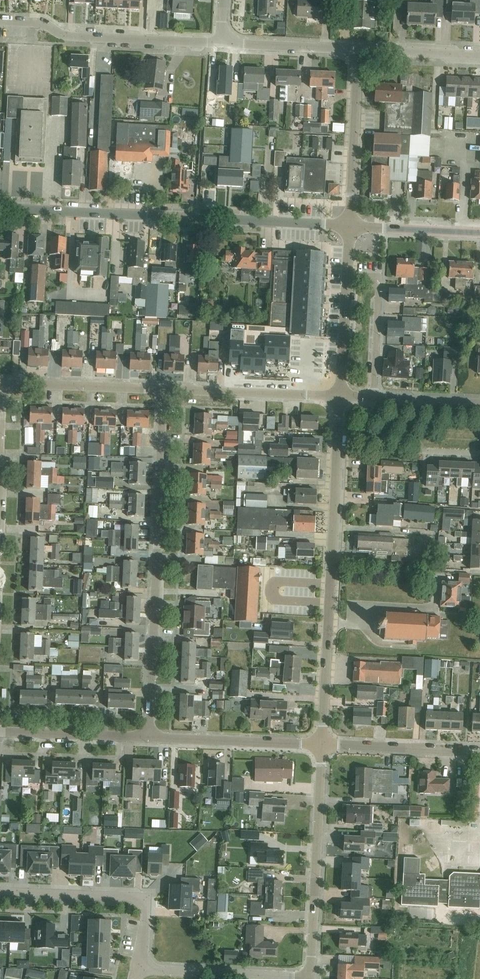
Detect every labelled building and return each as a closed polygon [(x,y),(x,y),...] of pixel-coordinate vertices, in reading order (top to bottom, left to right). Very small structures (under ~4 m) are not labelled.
[(107,0),(97,0),(96,4),(96,8),(107,9),(107,0)] [(107,9),(118,9),(119,0),(107,0),(107,9)] [(118,9),(129,10),(129,0),(119,0),(118,9)] [(129,10),(140,10),(140,0),(129,0),(129,10)] [(168,9),(173,10),(173,12),(192,13),(193,0),(168,0),(168,9)] [(274,17),(275,17),(276,2),(277,2),(277,0),(259,0),(259,16),(260,16),(260,18),(267,19),(267,16),(274,17)] [(331,12),(331,0),(323,0),(323,1),(305,0),(298,0),(298,16),(314,17),(314,18),(323,19),(323,12),(331,12)] [(400,12),(408,12),(407,25),(421,26),(422,6),(411,5),(411,0),(401,0),(400,12)] [(422,6),(421,26),(435,26),(436,13),(443,13),(444,0),(431,0),(431,6),(422,6)] [(464,4),(457,4),(458,0),(446,0),(446,9),(452,9),(452,23),(463,23),(464,4)] [(463,23),(474,24),(475,10),(479,11),(479,0),(470,0),(470,4),(464,4),(463,23)] [(354,29),(370,30),(370,20),(375,20),(376,2),(351,1),(350,9),(351,9),(351,19),(355,19),(354,29)] [(150,16),(158,15),(157,2),(149,2),(150,16)] [(190,22),(191,15),(177,14),(176,21),(190,22)] [(120,17),(109,17),(109,25),(120,25),(120,17)] [(287,37),(287,27),(279,27),(278,36),(287,37)] [(84,80),(85,80),(84,96),(94,96),(95,79),(90,79),(91,68),(88,68),(89,57),(72,56),(72,68),(83,68),(83,78),(84,79),(84,80)] [(148,60),(145,88),(163,89),(165,62),(148,60)] [(238,99),(238,84),(232,83),(233,68),(221,68),(220,83),(225,83),(225,93),(229,94),(228,99),(238,99)] [(263,84),(264,84),(264,70),(245,69),(244,84),(238,84),(238,99),(243,99),(243,90),(258,91),(257,101),(270,102),(270,90),(263,89),(263,84)] [(280,102),(287,102),(289,71),(276,71),(276,86),(280,86),(280,102)] [(300,87),(301,72),(289,71),(287,102),(295,102),(295,86),(300,87)] [(316,100),(322,100),(323,73),(311,72),(310,87),(317,87),(316,100)] [(335,73),(323,73),(322,100),(327,100),(328,88),(334,88),(335,73)] [(89,152),(92,152),(90,187),(90,190),(105,191),(105,188),(107,153),(111,153),(114,76),(101,75),(100,100),(93,100),(91,133),(89,133),(89,152)] [(458,97),(459,77),(447,77),(446,96),(444,96),(444,107),(448,107),(449,97),(456,97),(458,97)] [(458,97),(456,97),(455,107),(460,108),(461,97),(468,98),(470,98),(471,78),(459,77),(458,97)] [(468,98),(467,108),(472,108),(473,98),(479,98),(479,78),(471,78),(470,98),(468,98)] [(402,92),(402,85),(376,84),(375,102),(386,103),(386,107),(394,107),(394,103),(401,103),(401,105),(408,105),(409,92),(402,92)] [(386,107),(385,135),(411,136),(431,137),(433,93),(409,92),(408,105),(401,105),(401,103),(394,103),(394,107),(386,107)] [(12,136),(12,119),(18,119),(16,162),(27,163),(27,166),(33,166),(33,163),(45,164),(48,99),(43,99),(23,98),(19,97),(19,98),(8,97),(7,118),(6,136),(12,136)] [(52,116),(67,116),(68,98),(53,97),(52,116)] [(278,113),(278,101),(270,100),(270,113),(278,113)] [(141,116),(155,117),(169,118),(170,104),(141,102),(141,116)] [(87,148),(88,104),(72,104),(70,147),(64,147),(63,187),(80,187),(82,162),(78,162),(78,148),(87,148)] [(303,129),(303,118),(303,105),(295,105),(295,118),(296,118),(296,129),(303,129)] [(311,105),(303,105),(303,118),(311,118),(311,105)] [(321,111),(321,124),(320,133),(328,133),(328,111),(321,111)] [(115,157),(115,161),(152,163),(152,156),(169,157),(171,126),(117,123),(116,157),(115,157)] [(215,136),(209,136),(207,156),(220,157),(218,186),(242,187),(243,172),(250,173),(253,131),(216,128),(215,136)] [(170,148),(169,160),(180,161),(180,149),(177,149),(177,135),(173,134),(172,148),(170,148)] [(410,155),(411,136),(385,135),(375,134),(374,156),(374,157),(374,167),(373,167),(372,194),(389,195),(389,182),(408,183),(409,155),(410,155)] [(325,193),(327,157),(287,155),(287,149),(276,149),(275,167),(287,167),(285,193),(304,194),(304,191),(325,193)] [(171,190),(188,191),(189,179),(186,179),(187,170),(179,170),(180,161),(171,161),(171,170),(172,170),(171,190)] [(417,199),(431,199),(432,172),(412,171),(412,182),(418,182),(417,184),(416,184),(416,189),(417,189),(417,199)] [(479,200),(479,171),(476,171),(476,179),(472,179),(471,199),(479,200)] [(446,200),(459,200),(461,175),(454,175),(454,184),(447,183),(447,185),(446,185),(446,190),(447,191),(446,200)] [(339,195),(339,186),(330,185),(329,194),(339,195)] [(6,251),(5,262),(11,262),(10,273),(24,273),(24,258),(18,258),(19,235),(7,235),(6,241),(0,240),(0,250),(6,250),(6,251)] [(43,257),(44,237),(30,236),(29,244),(28,244),(28,255),(34,256),(33,266),(32,266),(30,302),(45,302),(47,267),(46,267),(47,257),(43,257)] [(65,255),(66,238),(52,237),(51,248),(50,248),(50,252),(51,252),(51,255),(56,255),(55,268),(69,269),(70,255),(65,255)] [(76,243),(75,250),(77,250),(75,272),(80,272),(80,277),(106,278),(107,262),(109,262),(110,253),(107,253),(108,241),(95,240),(95,244),(88,244),(76,243)] [(130,242),(128,278),(134,278),(133,285),(136,285),(135,306),(146,307),(147,283),(149,254),(144,254),(145,243),(143,243),(142,241),(134,241),(132,242),(130,242)] [(151,284),(147,283),(146,307),(145,316),(167,318),(169,285),(175,285),(176,270),(175,270),(176,258),(175,258),(176,246),(174,246),(174,245),(167,244),(167,245),(165,245),(164,253),(163,253),(163,255),(162,255),(162,261),(166,261),(166,269),(152,268),(151,284)] [(198,263),(199,247),(188,246),(187,253),(186,253),(185,263),(187,263),(186,276),(200,277),(201,263),(198,263)] [(226,262),(234,262),(234,268),(242,268),(241,282),(250,282),(250,269),(256,269),(256,277),(260,278),(260,282),(270,283),(272,251),(259,250),(259,254),(244,253),(244,249),(235,249),(235,252),(226,252),(226,262)] [(231,325),(229,366),(240,367),(240,373),(264,375),(264,377),(290,379),(290,378),(264,377),(265,363),(288,364),(290,336),(310,337),(310,334),(321,335),(321,333),(322,321),(322,320),(322,308),(323,308),(323,307),(322,307),(323,295),(324,295),(324,294),(323,294),(324,282),(324,281),(325,268),(325,267),(325,255),(326,255),(326,254),(272,251),(270,283),(268,327),(231,325)] [(405,281),(405,285),(418,285),(418,282),(428,282),(428,278),(428,268),(414,268),(414,260),(397,260),(397,273),(408,274),(407,281),(405,281)] [(455,290),(460,290),(461,263),(449,262),(449,272),(448,273),(448,276),(449,277),(449,278),(456,278),(455,290)] [(473,273),(473,263),(461,263),(460,290),(464,290),(464,284),(465,284),(465,279),(473,279),(473,278),(474,277),(474,274),(473,273)] [(112,276),(111,298),(118,299),(119,277),(112,276)] [(433,301),(434,288),(433,288),(433,286),(428,286),(418,285),(405,285),(405,286),(389,286),(389,290),(389,302),(405,302),(405,298),(413,298),(425,298),(425,303),(433,303),(433,301)] [(189,294),(187,286),(179,288),(180,296),(189,294)] [(448,289),(434,288),(433,301),(441,301),(441,299),(447,300),(448,289)] [(55,315),(66,315),(66,302),(56,302),(55,315)] [(110,305),(66,302),(66,315),(109,318),(110,305)] [(179,306),(178,315),(197,316),(197,307),(179,306)] [(404,337),(404,331),(426,332),(426,319),(420,319),(420,318),(403,317),(402,323),(388,323),(387,336),(404,337)] [(43,350),(44,331),(44,328),(40,327),(40,331),(39,331),(38,366),(48,366),(48,350),(43,350)] [(38,366),(39,331),(34,330),(33,350),(28,350),(28,365),(38,366)] [(20,348),(28,349),(29,332),(21,332),(20,348)] [(73,344),(73,332),(68,332),(68,343),(67,351),(62,351),(62,367),(72,367),(73,347),(73,344)] [(102,333),(102,345),(102,352),(96,352),(96,368),(106,369),(107,345),(107,333),(102,333)] [(112,334),(107,333),(107,345),(106,369),(116,369),(117,353),(111,353),(112,345),(112,334)] [(136,335),(136,346),(136,354),(130,353),(130,369),(140,370),(141,346),(141,335),(136,335)] [(146,335),(141,335),(141,346),(140,370),(150,370),(151,354),(145,354),(146,346),(146,335)] [(180,337),(175,336),(175,348),(174,351),(175,351),(174,371),(184,372),(184,356),(179,356),(180,348),(180,337)] [(77,348),(73,347),(72,367),(82,368),(83,352),(77,352),(77,348)] [(445,348),(444,357),(458,358),(459,348),(445,348)] [(175,351),(174,351),(170,351),(170,355),(164,355),(164,371),(174,371),(175,351)] [(388,360),(384,359),(383,376),(409,378),(410,361),(403,361),(404,352),(388,351),(388,360)] [(208,373),(209,353),(204,353),(203,357),(198,356),(198,372),(208,373)] [(209,353),(208,373),(218,373),(218,357),(213,357),(213,353),(209,353)] [(433,382),(450,383),(451,370),(452,370),(452,361),(434,360),(433,382)] [(36,442),(40,442),(41,408),(30,407),(30,423),(37,423),(36,442)] [(45,430),(45,424),(52,424),(52,408),(41,408),(40,442),(44,443),(44,430),(45,430)] [(68,444),(72,444),(73,431),(73,425),(74,409),(63,409),(62,424),(69,425),(67,428),(67,432),(68,432),(68,444)] [(74,409),(73,425),(73,428),(78,428),(78,425),(84,425),(85,409),(74,409)] [(100,445),(104,445),(105,432),(104,432),(105,426),(106,410),(95,410),(94,426),(98,426),(98,433),(100,433),(100,445)] [(109,429),(109,426),(116,427),(117,411),(106,410),(105,426),(105,429),(109,429)] [(133,430),(137,430),(138,430),(138,412),(127,411),(127,427),(133,427),(133,430)] [(141,448),(142,428),(149,428),(149,412),(138,412),(138,430),(137,430),(137,434),(137,447),(141,448)] [(196,414),(195,424),(227,426),(227,422),(217,422),(217,420),(212,420),(212,414),(196,414)] [(258,432),(259,414),(244,414),(244,425),(244,431),(258,432)] [(283,416),(282,425),(278,425),(278,432),(288,432),(289,416),(283,416)] [(291,429),(301,429),(318,430),(318,417),(301,416),(301,418),(292,417),(291,429)] [(227,430),(227,426),(195,424),(195,435),(211,436),(211,431),(217,432),(217,430),(227,430)] [(57,437),(57,426),(49,426),(49,437),(57,437)] [(264,432),(256,432),(255,446),(239,445),(238,456),(261,457),(262,442),(263,442),(264,432)] [(304,451),(303,451),(319,452),(319,451),(321,451),(321,446),(319,445),(319,440),(304,439),(304,440),(293,439),(292,450),(304,451)] [(194,455),(225,456),(238,456),(238,441),(224,441),(224,447),(222,447),(222,450),(211,449),(211,445),(194,444),(194,455)] [(270,445),(269,456),(288,456),(288,445),(270,445)] [(225,462),(225,456),(194,455),(193,465),(210,466),(210,462),(225,462)] [(297,478),(317,479),(318,460),(239,456),(238,479),(266,480),(266,470),(297,472),(297,478)] [(89,457),(88,471),(99,471),(100,458),(89,457)] [(78,458),(78,470),(86,470),(86,458),(78,458)] [(438,487),(438,486),(439,460),(434,460),(434,467),(427,466),(426,486),(438,487)] [(444,461),(439,460),(438,486),(443,486),(443,478),(450,478),(451,463),(444,462),(444,461)] [(28,475),(41,476),(49,476),(49,469),(41,468),(41,462),(28,462),(28,475)] [(111,469),(111,473),(146,474),(146,463),(130,462),(130,467),(123,467),(123,463),(112,463),(112,469),(111,469)] [(368,467),(367,480),(388,481),(388,474),(402,475),(403,463),(381,462),(381,468),(368,467)] [(451,463),(450,478),(457,478),(457,487),(462,487),(462,478),(463,463),(463,462),(458,462),(458,463),(451,463)] [(469,463),(463,463),(462,478),(469,479),(468,487),(473,488),(474,462),(469,462),(469,463)] [(49,468),(49,469),(49,476),(57,477),(57,469),(49,468)] [(87,487),(114,488),(114,478),(110,478),(110,473),(99,472),(99,478),(91,477),(92,472),(88,472),(87,487)] [(236,472),(225,472),(224,487),(236,487),(236,472)] [(123,480),(130,480),(129,484),(145,485),(146,474),(111,473),(110,477),(123,477),(123,480)] [(190,484),(206,485),(211,485),(222,486),(222,482),(211,482),(211,480),(206,480),(206,474),(190,474),(190,484)] [(40,489),(41,476),(28,475),(27,489),(40,489)] [(388,481),(367,480),(367,494),(388,495),(389,481),(388,481)] [(206,485),(190,484),(189,495),(206,496),(206,485)] [(98,490),(87,489),(86,503),(97,503),(98,490)] [(295,504),(316,505),(317,490),(296,489),(296,490),(288,489),(288,496),(295,496),(295,504)] [(402,491),(402,501),(416,501),(416,491),(402,491)] [(110,502),(110,504),(144,506),(145,495),(129,494),(129,500),(121,499),(121,502),(110,502)] [(246,494),(245,507),(266,508),(267,495),(246,494)] [(60,495),(48,495),(47,504),(60,504),(60,495)] [(442,505),(451,505),(451,495),(442,496),(442,505)] [(27,499),(26,512),(56,513),(56,506),(40,505),(40,499),(27,499)] [(121,510),(128,511),(128,516),(144,517),(144,506),(110,504),(109,509),(121,510)] [(210,509),(205,509),(205,504),(189,504),(188,514),(220,515),(220,512),(210,512),(210,509)] [(401,519),(433,522),(434,507),(402,505),(402,504),(393,504),(393,506),(379,505),(378,514),(377,514),(377,526),(393,527),(393,526),(394,526),(394,521),(401,521),(401,519)] [(277,523),(288,523),(288,532),(315,533),(316,512),(238,507),(237,535),(260,536),(260,530),(269,530),(276,530),(277,523)] [(463,520),(464,510),(443,509),(442,519),(447,519),(463,520)] [(56,514),(56,513),(26,512),(26,525),(39,526),(39,519),(64,520),(64,514),(56,514)] [(224,516),(220,515),(188,514),(188,525),(205,525),(205,521),(210,521),(210,519),(220,519),(220,521),(224,521),(224,516)] [(472,526),(472,532),(472,533),(479,533),(479,521),(472,520),(468,520),(468,526),(472,526)] [(108,532),(108,538),(138,539),(139,526),(125,525),(125,533),(108,532)] [(472,533),(472,532),(455,531),(455,537),(471,538),(471,545),(479,545),(479,533),(472,533)] [(356,536),(355,551),(369,552),(369,557),(376,557),(376,554),(391,555),(391,561),(408,562),(409,539),(393,538),(393,534),(379,533),(379,535),(358,534),(358,536),(356,536)] [(188,534),(187,544),(219,546),(219,542),(212,542),(212,539),(204,538),(204,534),(188,534)] [(57,536),(49,536),(49,543),(57,544),(57,536)] [(279,538),(234,536),(233,542),(279,544),(279,538)] [(52,546),(44,546),(44,538),(31,538),(31,551),(44,552),(47,552),(51,552),(60,552),(60,545),(52,545),(52,546)] [(137,553),(138,539),(108,538),(108,539),(104,538),(104,546),(125,546),(124,552),(137,553)] [(219,549),(219,546),(187,544),(187,555),(203,555),(203,551),(213,551),(213,549),(219,549)] [(297,545),(286,544),(285,560),(297,560),(297,557),(314,557),(314,545),(297,544),(297,545)] [(471,545),(470,557),(479,557),(479,545),(471,545)] [(30,564),(43,565),(44,552),(31,551),(30,564)] [(59,560),(60,553),(60,552),(51,552),(51,560),(59,560)] [(277,555),(266,555),(266,564),(276,564),(277,555)] [(470,557),(470,569),(479,570),(479,557),(470,557)] [(440,558),(439,570),(445,570),(446,563),(451,563),(451,559),(440,558)] [(124,561),(123,574),(123,575),(136,575),(137,562),(124,561)] [(56,570),(43,570),(43,565),(30,564),(30,577),(59,579),(59,569),(56,569),(56,570)] [(237,599),(235,621),(257,623),(259,583),(260,583),(260,575),(260,569),(238,568),(213,567),(198,566),(197,590),(212,591),(212,588),(231,589),(231,599),(237,599)] [(459,573),(458,583),(443,582),(441,607),(460,608),(460,607),(469,608),(469,597),(460,597),(461,583),(470,584),(470,574),(459,573)] [(136,575),(123,575),(123,574),(115,574),(107,574),(106,581),(123,582),(123,588),(136,588),(136,575)] [(59,579),(30,577),(29,591),(42,591),(42,588),(63,588),(63,579),(59,579)] [(81,595),(82,580),(74,580),(74,594),(81,595)] [(122,605),(121,610),(140,611),(140,598),(128,597),(127,605),(122,605)] [(64,606),(36,604),(36,599),(23,599),(22,612),(59,614),(59,613),(64,614),(64,606)] [(184,607),(184,618),(204,619),(205,608),(210,608),(211,602),(195,601),(195,607),(184,607)] [(115,618),(127,618),(126,624),(139,625),(140,611),(121,610),(119,610),(110,610),(99,610),(99,618),(115,619),(115,618)] [(380,622),(377,621),(377,630),(380,631),(379,635),(384,636),(384,640),(409,641),(409,645),(417,645),(417,642),(426,642),(426,639),(439,640),(439,639),(448,639),(449,621),(440,621),(440,620),(427,619),(428,616),(419,615),(419,611),(411,611),(411,614),(386,613),(386,617),(381,617),(380,622)] [(59,620),(59,614),(22,612),(22,626),(35,626),(35,621),(56,621),(56,619),(59,620)] [(204,622),(204,619),(184,618),(183,629),(194,630),(194,636),(209,636),(210,623),(204,622)] [(270,639),(292,640),(293,623),(271,621),(270,639)] [(90,636),(90,634),(90,628),(81,628),(81,635),(90,636)] [(214,629),(214,637),(222,638),(222,629),(214,629)] [(253,643),(268,644),(268,633),(254,632),(253,643)] [(117,646),(117,647),(125,647),(138,647),(139,634),(126,633),(126,639),(109,638),(108,646),(117,646)] [(34,648),(34,647),(35,634),(21,634),(21,647),(34,648)] [(50,648),(50,641),(42,640),(41,647),(41,648),(50,648)] [(183,643),(183,656),(195,657),(211,657),(211,656),(215,656),(215,651),(211,651),(211,649),(196,649),(196,643),(183,643)] [(117,646),(108,646),(108,654),(117,654),(117,647),(117,646)] [(289,647),(269,646),(269,650),(274,651),(274,654),(289,654),(289,647)] [(34,648),(21,647),(20,661),(33,661),(34,655),(57,656),(58,649),(50,648),(41,648),(41,647),(34,647),(34,648)] [(125,647),(125,660),(138,660),(138,647),(125,647)] [(195,657),(183,656),(182,669),(195,670),(199,670),(199,666),(195,666),(195,657)] [(270,668),(300,670),(301,657),(285,656),(285,664),(270,663),(270,668)] [(402,657),(401,662),(381,661),(381,664),(355,662),(353,682),(401,684),(401,678),(403,678),(404,669),(417,670),(416,690),(422,690),(422,676),(423,676),(424,658),(402,657)] [(438,661),(425,660),(424,678),(437,679),(438,661)] [(27,675),(33,675),(33,666),(24,666),(23,671),(27,671),(27,675)] [(299,684),(300,670),(270,668),(269,673),(284,674),(283,683),(299,684)] [(194,683),(195,670),(182,669),(181,682),(194,683)] [(257,677),(269,678),(269,673),(270,672),(269,672),(269,669),(257,669),(257,677)] [(70,675),(69,704),(82,705),(82,692),(72,691),(73,684),(77,684),(77,670),(70,670),(70,675)] [(231,696),(246,697),(247,671),(232,670),(231,696)] [(96,692),(88,692),(88,685),(90,685),(90,672),(84,671),(83,676),(82,692),(82,705),(95,705),(96,692)] [(27,684),(27,691),(20,691),(20,704),(33,705),(34,676),(27,675),(26,683),(27,684)] [(55,704),(69,704),(70,675),(62,675),(62,684),(64,684),(63,691),(56,691),(55,704)] [(34,676),(33,705),(47,705),(47,692),(39,692),(39,684),(42,684),(42,676),(34,676)] [(273,684),(273,691),(285,692),(285,685),(273,684)] [(358,699),(383,700),(384,687),(358,686),(358,699)] [(223,692),(212,691),(212,699),(223,700),(223,692)] [(121,708),(122,695),(108,695),(108,708),(121,708)] [(122,695),(121,708),(135,709),(135,696),(122,695)] [(197,709),(198,703),(193,703),(194,695),(181,695),(180,708),(197,709)] [(250,718),(265,719),(267,720),(268,701),(251,700),(251,704),(246,704),(245,705),(245,712),(246,714),(250,714),(250,718)] [(287,702),(268,701),(267,720),(265,719),(265,727),(270,727),(271,720),(285,721),(287,702)] [(399,708),(398,729),(413,730),(414,712),(421,713),(421,702),(409,701),(408,709),(399,708)] [(425,730),(438,730),(438,713),(438,706),(433,705),(433,713),(426,712),(425,730)] [(197,709),(180,708),(180,721),(193,722),(193,716),(209,717),(209,709),(201,709),(197,709)] [(353,725),(370,725),(371,709),(354,708),(353,725)] [(388,717),(388,709),(378,708),(377,717),(388,717)] [(479,732),(479,708),(479,715),(473,714),(472,732),(479,732)] [(450,713),(438,713),(438,730),(450,731),(450,713)] [(450,713),(450,731),(462,731),(463,714),(450,713)] [(282,778),(292,778),(292,762),(288,762),(288,760),(273,760),(273,758),(255,758),(255,781),(274,782),(274,780),(282,780),(282,778)] [(5,783),(12,783),(17,783),(17,777),(23,778),(23,761),(12,761),(12,769),(6,769),(5,783)] [(35,762),(23,761),(23,778),(29,778),(28,783),(40,784),(40,770),(34,770),(35,762)] [(146,781),(147,761),(134,761),(133,786),(127,785),(126,798),(139,798),(139,780),(146,781)] [(147,761),(146,781),(153,781),(153,799),(165,799),(166,787),(160,786),(161,762),(147,761)] [(46,784),(52,784),(63,785),(63,780),(64,763),(53,762),(53,771),(46,771),(46,784)] [(75,763),(64,763),(63,780),(68,780),(68,785),(80,786),(81,772),(75,772),(75,763)] [(86,786),(92,786),(97,786),(98,781),(104,781),(104,764),(93,764),(93,772),(86,772),(86,786)] [(116,765),(104,764),(104,781),(110,781),(110,787),(121,787),(121,774),(115,773),(116,765)] [(225,764),(210,764),(209,786),(217,786),(217,798),(230,799),(231,783),(224,783),(225,764)] [(179,787),(194,787),(195,766),(180,765),(179,787)] [(385,786),(392,786),(393,770),(356,769),(355,784),(379,785),(379,783),(385,783),(385,786)] [(449,793),(449,780),(440,779),(440,781),(435,781),(435,773),(419,772),(419,775),(418,776),(418,780),(419,781),(418,793),(434,794),(434,792),(449,793)] [(232,779),(232,792),(244,793),(244,779),(232,779)] [(379,785),(355,784),(355,785),(354,787),(354,790),(355,792),(355,798),(371,799),(372,793),(385,793),(392,793),(392,786),(385,786),(385,783),(379,783),(379,785)] [(471,786),(471,820),(479,821),(479,786),(471,786)] [(179,809),(180,792),(169,792),(169,809),(179,809)] [(263,812),(286,814),(287,800),(262,798),(262,793),(265,793),(250,792),(249,806),(263,806),(263,812)] [(456,817),(464,818),(466,792),(457,792),(456,817)] [(119,803),(118,794),(108,794),(109,804),(119,803)] [(73,799),(73,811),(81,812),(82,799),(73,799)] [(368,823),(368,812),(369,807),(347,806),(346,816),(344,816),(344,821),(346,821),(346,823),(362,824),(362,823),(368,823)] [(393,816),(409,817),(409,816),(417,816),(417,808),(409,808),(409,806),(393,806),(393,816)] [(104,817),(104,826),(118,826),(118,817),(104,817)] [(368,823),(368,832),(383,833),(383,824),(368,823)] [(263,824),(262,832),(272,832),(273,824),(263,824)] [(86,830),(86,842),(99,842),(99,830),(86,830)] [(124,840),(136,840),(136,831),(124,831),(124,840)] [(383,837),(383,833),(368,832),(361,832),(361,838),(344,837),(344,851),(363,852),(363,844),(374,845),(374,837),(383,837)] [(257,863),(283,864),(283,851),(273,850),(264,849),(264,843),(251,842),(250,856),(258,857),(257,863)] [(2,872),(3,874),(4,875),(6,875),(7,874),(8,873),(10,873),(10,858),(16,858),(17,844),(0,844),(0,872),(2,872)] [(39,874),(40,854),(35,854),(35,846),(21,845),(21,857),(28,858),(28,873),(30,873),(31,875),(36,875),(37,874),(39,874)] [(40,854),(39,874),(42,874),(43,876),(47,876),(49,874),(51,874),(52,859),(59,859),(59,847),(46,846),(46,854),(40,854)] [(82,875),(82,854),(76,854),(76,846),(62,846),(61,861),(70,862),(69,875),(71,875),(71,877),(77,877),(77,875),(82,875)] [(148,854),(148,874),(150,874),(152,876),(157,877),(159,875),(161,875),(162,863),(169,863),(169,846),(162,846),(162,855),(148,854)] [(89,855),(82,854),(82,875),(86,876),(86,877),(92,877),(92,876),(94,876),(95,863),(103,863),(103,862),(104,847),(89,847),(89,855)] [(123,877),(123,854),(119,854),(119,850),(104,849),(103,862),(111,863),(111,877),(112,877),(113,878),(114,879),(116,879),(117,878),(118,877),(123,877)] [(123,854),(123,877),(127,877),(128,879),(129,880),(131,880),(132,879),(133,878),(135,878),(135,864),(142,864),(143,851),(129,850),(128,854),(123,854)] [(343,864),(343,877),(360,878),(360,870),(368,870),(369,858),(353,858),(353,865),(343,864)] [(453,873),(449,877),(449,880),(425,879),(425,874),(419,874),(420,859),(404,858),(403,886),(402,886),(401,905),(438,907),(438,903),(448,904),(448,907),(479,909),(479,874),(453,873)] [(265,895),(281,896),(282,882),(266,881),(266,882),(263,882),(264,871),(249,870),(248,882),(257,883),(257,895),(265,896),(265,895)] [(360,878),(343,877),(342,890),(354,891),(354,898),(371,899),(371,888),(370,887),(360,886),(360,878)] [(170,894),(169,898),(191,900),(191,899),(191,893),(199,893),(200,879),(181,878),(181,879),(184,879),(183,886),(170,886),(170,888),(168,888),(168,894),(170,894)] [(221,919),(229,918),(227,895),(219,895),(221,919)] [(265,895),(265,896),(265,902),(252,902),(251,914),(265,915),(265,914),(263,914),(263,909),(265,909),(265,910),(281,910),(281,896),(265,895)] [(191,900),(169,898),(169,902),(168,902),(167,909),(169,909),(169,910),(182,911),(182,916),(179,916),(179,917),(197,918),(198,906),(193,906),(193,899),(191,899),(191,900)] [(341,904),(341,918),(362,919),(362,915),(369,915),(370,899),(356,898),(355,905),(341,904)] [(208,901),(207,917),(215,918),(216,902),(208,901)] [(88,933),(109,934),(110,922),(89,921),(88,933)] [(35,932),(35,940),(37,940),(37,948),(54,949),(54,947),(68,947),(68,935),(55,935),(55,925),(50,925),(51,923),(42,922),(42,924),(38,924),(37,932),(35,932)] [(11,923),(0,923),(0,950),(1,950),(2,943),(10,943),(9,950),(10,950),(11,923)] [(24,924),(11,923),(10,950),(10,943),(18,943),(18,951),(30,951),(30,939),(24,939),(24,924)] [(247,925),(246,940),(250,940),(249,957),(262,957),(262,955),(277,956),(278,943),(263,942),(263,926),(247,925)] [(378,939),(387,940),(387,927),(371,926),(371,934),(378,934),(378,939)] [(88,933),(88,945),(109,946),(109,934),(88,933)] [(365,934),(340,933),(340,945),(340,946),(340,947),(341,948),(342,948),(343,949),(344,949),(345,948),(346,947),(347,946),(347,945),(357,946),(364,946),(365,934)] [(88,945),(87,957),(109,957),(109,946),(88,945)] [(237,962),(237,951),(224,951),(224,962),(237,962)] [(108,970),(109,957),(87,957),(87,969),(108,970)] [(338,965),(338,977),(363,978),(364,968),(379,969),(379,958),(355,957),(354,966),(338,965)]
